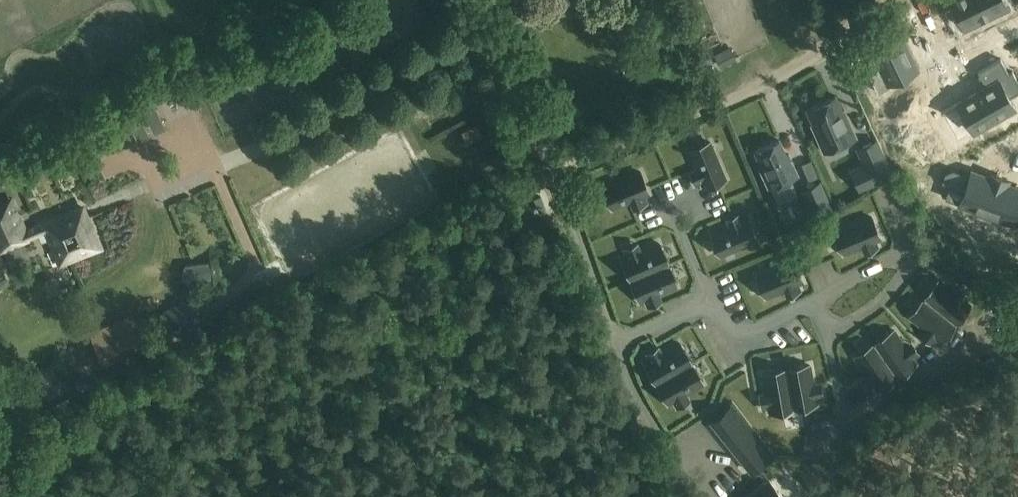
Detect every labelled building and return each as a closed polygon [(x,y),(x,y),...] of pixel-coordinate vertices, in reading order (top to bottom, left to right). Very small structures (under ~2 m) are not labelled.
[(652,7),(649,0),(635,0),(634,1),(640,13),(652,7)] [(963,25),(1006,4),(1004,0),(951,0),(963,25)] [(928,49),(908,6),(878,20),(891,48),(879,53),(888,72),(901,66),(900,63),(928,49)] [(937,31),(946,28),(941,11),(932,13),(937,31)] [(1009,72),(1001,58),(978,71),(986,85),(941,111),(941,112),(945,109),(960,136),(972,129),(973,131),(1015,107),(1009,97),(1017,92),(1017,80),(1012,70),(1009,72)] [(899,71),(873,83),(883,103),(908,91),(899,71)] [(844,109),(842,110),(836,95),(806,108),(813,123),(811,124),(824,151),(856,136),(844,109)] [(889,155),(900,148),(891,135),(880,142),(889,155)] [(901,165),(931,151),(923,136),(894,151),(901,165)] [(769,188),(798,175),(789,153),(786,154),(780,139),(755,150),(762,167),(760,168),(769,188)] [(890,173),(875,140),(859,147),(874,180),(890,173)] [(690,172),(692,177),(695,185),(702,182),(704,188),(726,179),(711,142),(689,151),(696,169),(690,172)] [(1017,201),(1017,189),(1006,184),(1007,180),(991,174),(989,178),(972,171),(970,175),(947,166),(941,181),(965,190),(959,203),(977,210),(975,216),(991,222),(993,216),(1010,222),(1017,201)] [(634,208),(639,206),(647,202),(644,196),(650,194),(641,171),(604,187),(613,209),(631,201),(634,208)] [(802,188),(814,216),(832,208),(820,180),(802,188)] [(539,211),(546,209),(541,195),(534,198),(539,211)] [(12,199),(0,205),(0,248),(46,228),(60,261),(100,244),(82,205),(59,216),(58,214),(42,220),(43,222),(25,230),(12,199)] [(727,218),(730,225),(712,232),(721,254),(758,239),(749,217),(743,219),(740,213),(727,218)] [(872,217),(835,232),(837,236),(842,248),(844,254),(863,246),(868,244),(870,251),(878,248),(875,241),(881,239),(872,217)] [(637,244),(632,246),(624,249),(627,255),(621,258),(631,280),(667,264),(658,242),(640,250),(637,244)] [(46,252),(39,263),(51,271),(58,260),(46,252)] [(794,260),(757,275),(759,279),(764,291),(766,297),(785,290),(790,287),(793,294),(800,291),(798,284),(803,282),(794,260)] [(210,264),(186,266),(183,275),(188,283),(212,276),(210,264)] [(677,287),(667,264),(631,280),(640,302),(646,300),(648,306),(656,303),(661,301),(658,294),(677,287)] [(66,269),(57,275),(65,289),(74,284),(66,269)] [(940,280),(925,298),(956,323),(971,305),(966,301),(970,295),(964,290),(959,296),(940,280)] [(925,298),(910,317),(929,333),(925,338),(931,344),(936,338),(941,342),(956,323),(925,298)] [(172,306),(162,312),(170,328),(181,322),(172,306)] [(141,347),(133,328),(96,345),(104,363),(141,347)] [(894,330),(874,344),(897,377),(917,363),(913,358),(919,354),(914,347),(909,351),(894,330)] [(658,347),(654,349),(646,354),(650,360),(644,363),(657,384),(691,363),(679,343),(662,353),(658,347)] [(874,344),(855,357),(869,378),(863,382),(868,389),(874,385),(877,390),(897,377),(874,344)] [(703,384),(691,363),(657,384),(669,404),(674,401),(677,407),(685,403),(689,400),(686,394),(703,384)] [(810,365),(786,369),(793,408),(817,404),(816,398),(823,397),(821,388),(815,390),(814,384),(810,365)] [(767,398),(760,400),(762,408),(769,407),(770,413),(793,408),(786,369),(763,373),(766,393),(767,398)] [(751,460),(769,443),(759,431),(740,448),(751,460)] [(725,432),(702,445),(725,484),(747,471),(725,432)] [(752,496),(784,496),(770,481),(752,496)]
